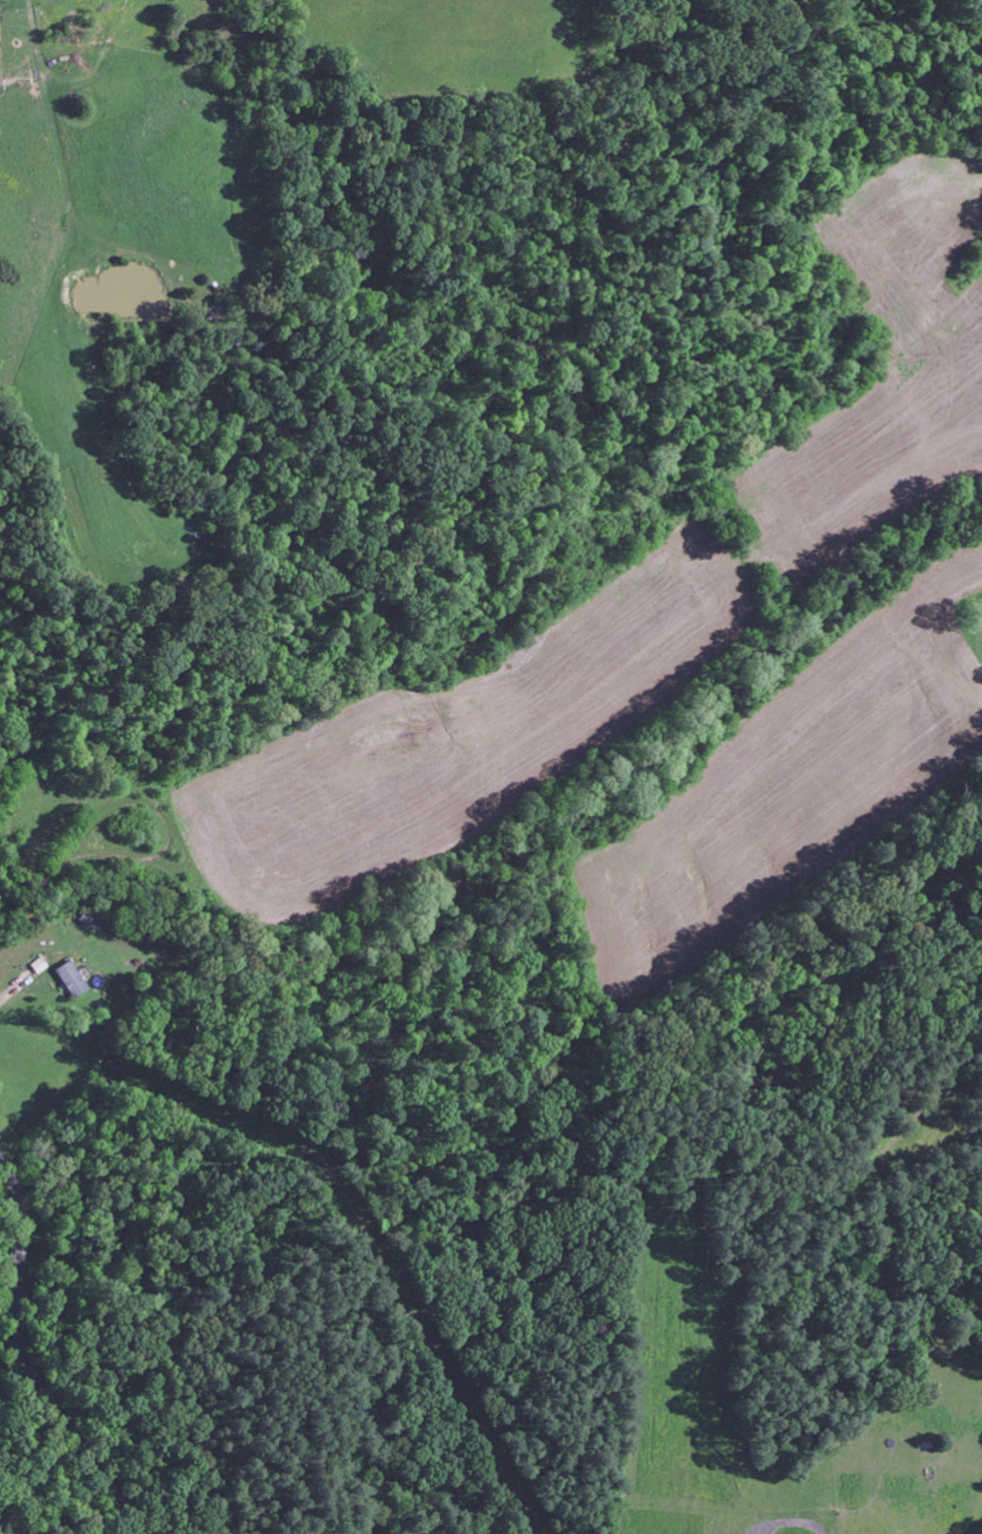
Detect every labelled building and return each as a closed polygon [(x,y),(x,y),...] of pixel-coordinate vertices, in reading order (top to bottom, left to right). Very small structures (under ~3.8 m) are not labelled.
[(38,975),(49,967),(41,958),(31,966),(38,975)] [(75,1000),(90,990),(71,960),(56,970),(75,1000)]
